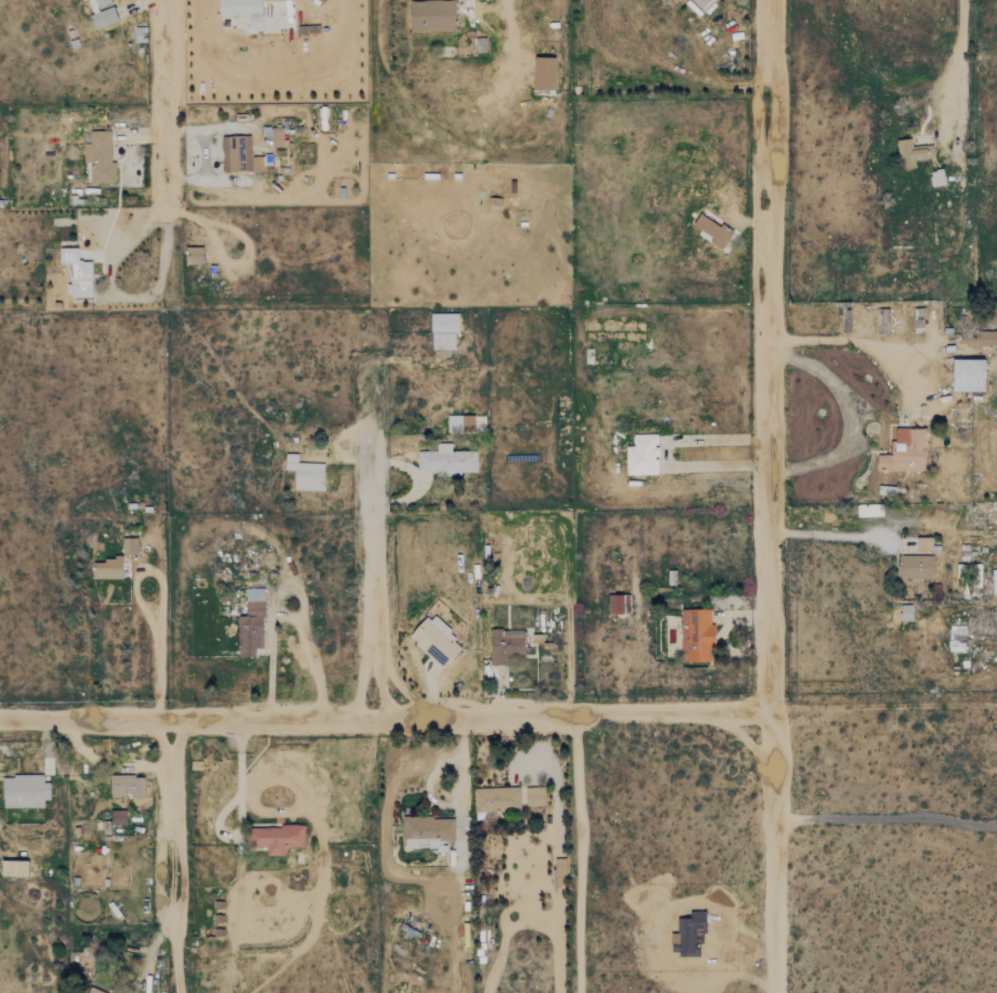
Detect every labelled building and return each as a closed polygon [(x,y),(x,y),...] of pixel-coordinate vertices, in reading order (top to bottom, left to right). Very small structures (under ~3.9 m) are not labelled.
[(117,21),(112,7),(99,11),(97,6),(110,2),(109,0),(87,0),(92,14),(89,15),(94,29),(117,21)] [(260,0),(219,0),(219,16),(247,15),(248,28),(262,27),(260,0)] [(454,0),(410,1),(411,32),(455,31),(454,0)] [(710,0),(692,0),(702,9),(710,0)] [(554,90),(555,57),(534,57),(533,90),(554,90)] [(284,148),(285,129),(262,128),(261,141),(272,142),(272,148),(284,148)] [(114,183),(115,162),(110,162),(110,131),(90,131),(89,144),(83,144),(83,162),(90,162),(90,183),(114,183)] [(271,170),(270,156),(250,156),(250,136),(221,137),(222,172),(271,170)] [(896,140),(901,170),(915,168),(914,161),(934,158),(932,144),(912,148),(911,138),(896,140)] [(929,171),(931,187),(945,185),(942,169),(929,171)] [(690,228),(722,250),(733,233),(721,224),(719,227),(700,214),(690,228)] [(202,247),(186,248),(187,265),(202,264),(202,247)] [(91,261),(78,261),(77,248),(59,248),(59,264),(71,264),(71,284),(65,284),(66,297),(92,297),(91,261)] [(889,333),(888,308),(878,308),(879,334),(889,333)] [(458,313),(430,313),(431,348),(440,348),(440,353),(455,352),(455,332),(458,332),(458,313)] [(996,345),(996,330),(978,331),(978,346),(996,345)] [(984,391),(984,359),(953,358),(952,390),(984,391)] [(448,430),(474,429),(473,415),(447,415),(448,430)] [(924,427),(895,428),(895,453),(875,453),(876,470),(925,470),(924,427)] [(656,474),(657,455),(658,455),(658,446),(656,446),(656,434),(632,434),(632,446),(626,446),(625,474),(656,474)] [(477,471),(477,451),(451,451),(451,443),(438,443),(438,451),(417,451),(417,473),(461,473),(461,471),(477,471)] [(294,489),(323,490),(324,463),(297,462),(297,453),(285,453),(285,468),(294,469),(294,489)] [(856,504),(856,516),(882,515),(882,503),(856,504)] [(123,537),(123,554),(137,554),(137,537),(123,537)] [(932,537),(916,537),(917,550),(932,550),(932,537)] [(899,578),(932,579),(933,555),(899,555),(899,578)] [(122,558),(93,558),(93,578),(122,578),(122,558)] [(255,656),(254,647),(263,647),(262,587),(245,588),(245,616),(238,616),(238,656),(255,656)] [(609,596),(610,614),(623,613),(622,595),(609,596)] [(911,605),(900,605),(901,620),(912,620),(911,605)] [(681,609),(680,661),(713,661),(713,623),(709,623),(710,609),(681,609)] [(409,637),(442,668),(463,645),(430,614),(409,637)] [(949,651),(966,650),(966,625),(949,626),(949,651)] [(506,665),(506,658),(524,658),(524,630),(489,630),(490,665),(506,665)] [(49,799),(49,782),(43,782),(43,775),(2,775),(2,807),(43,807),(43,800),(49,799)] [(111,775),(110,794),(130,795),(130,797),(143,798),(144,776),(111,775)] [(518,787),(473,788),(474,811),(519,810),(518,787)] [(525,787),(526,806),(544,805),(544,787),(525,787)] [(110,811),(111,825),(126,824),(126,811),(110,811)] [(403,817),(403,848),(438,847),(438,841),(454,841),(454,817),(403,817)] [(303,826),(249,826),(249,847),(265,847),(265,855),(284,855),(284,846),(303,846),(303,826)] [(1,875),(27,876),(28,861),(1,860),(1,875)]
